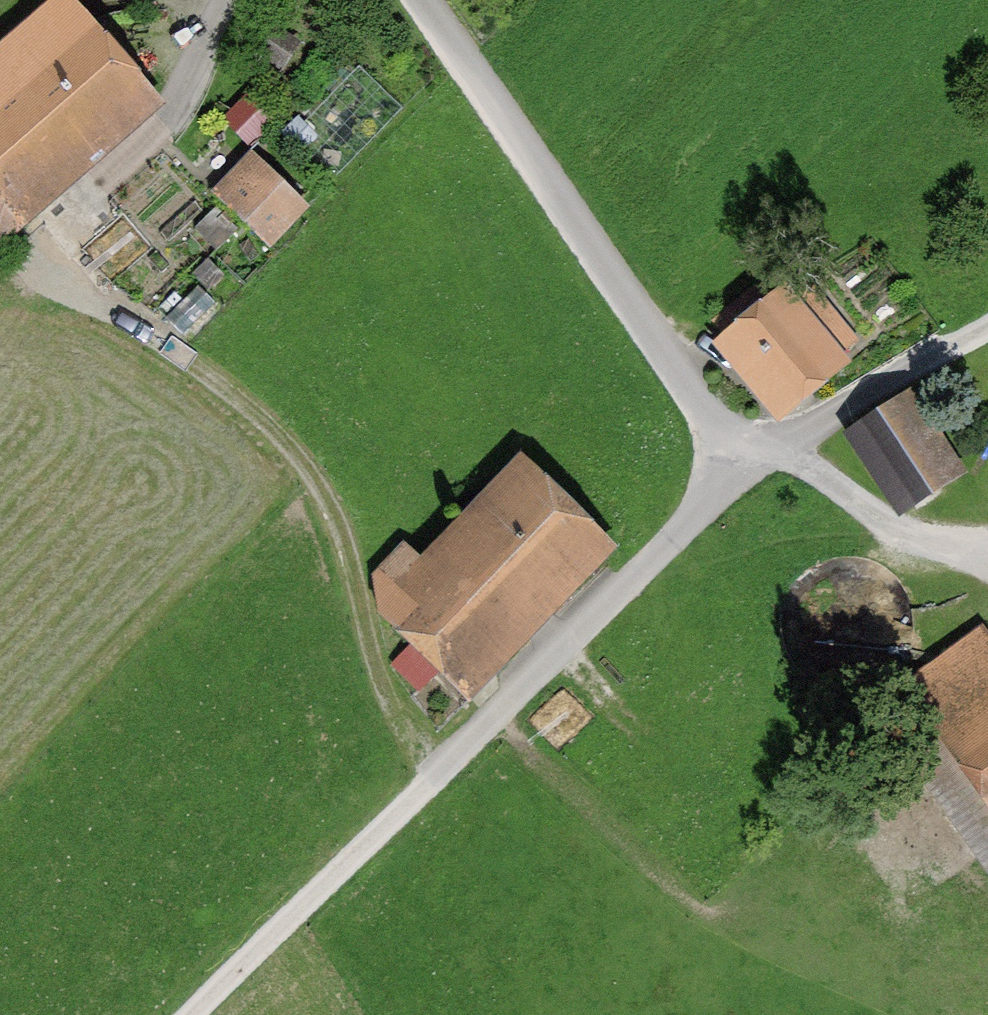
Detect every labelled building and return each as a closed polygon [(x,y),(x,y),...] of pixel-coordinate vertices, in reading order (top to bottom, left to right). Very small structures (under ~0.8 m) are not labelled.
[(139,97),(56,2),(0,52),(0,236),(22,217),(14,207),(139,97)] [(274,193),(245,221),(267,244),(296,215),(274,193)] [(832,365),(830,363),(853,342),(805,286),(782,306),(766,287),(722,326),(758,368),(750,376),(779,411),(832,365)] [(895,399),(853,426),(899,498),(942,470),(895,399)] [(437,669),(454,685),(589,544),(530,488),(481,539),(475,534),(435,576),(408,549),(377,581),(382,616),(412,645),(396,663),(421,687),(437,669)] [(948,736),(916,759),(987,860),(987,670),(967,640),(909,681),(948,736)]
